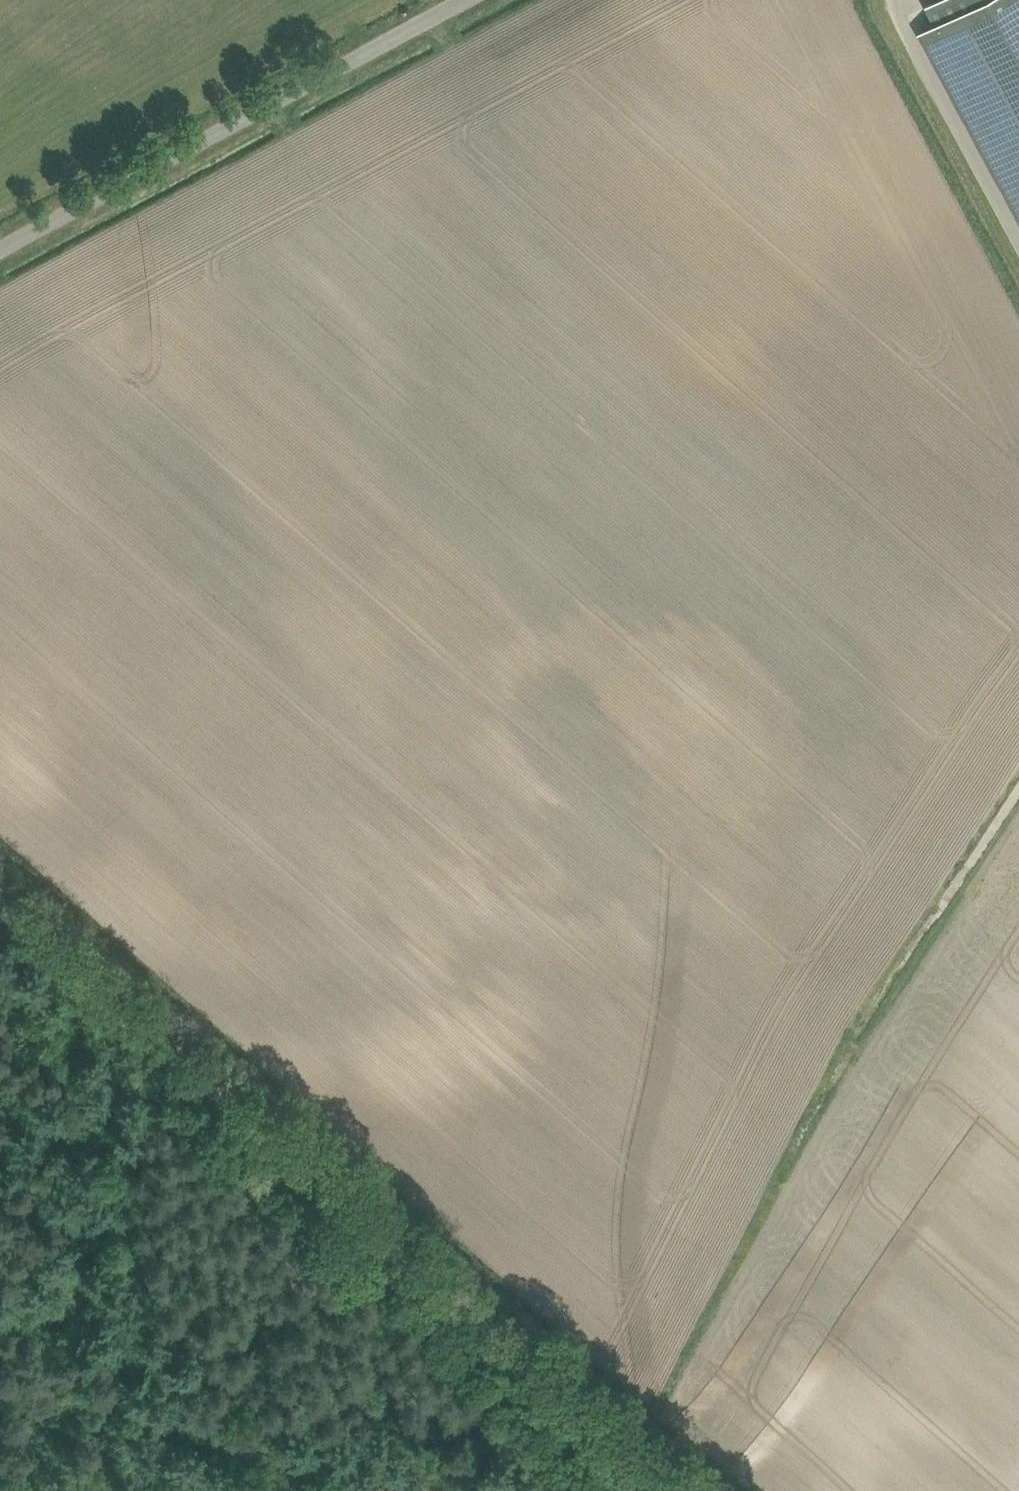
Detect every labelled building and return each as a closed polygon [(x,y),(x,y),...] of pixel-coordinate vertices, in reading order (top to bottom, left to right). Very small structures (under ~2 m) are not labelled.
[(926,6),(935,24),(921,32),(1018,213),(1018,0),(936,0),(926,6)]
